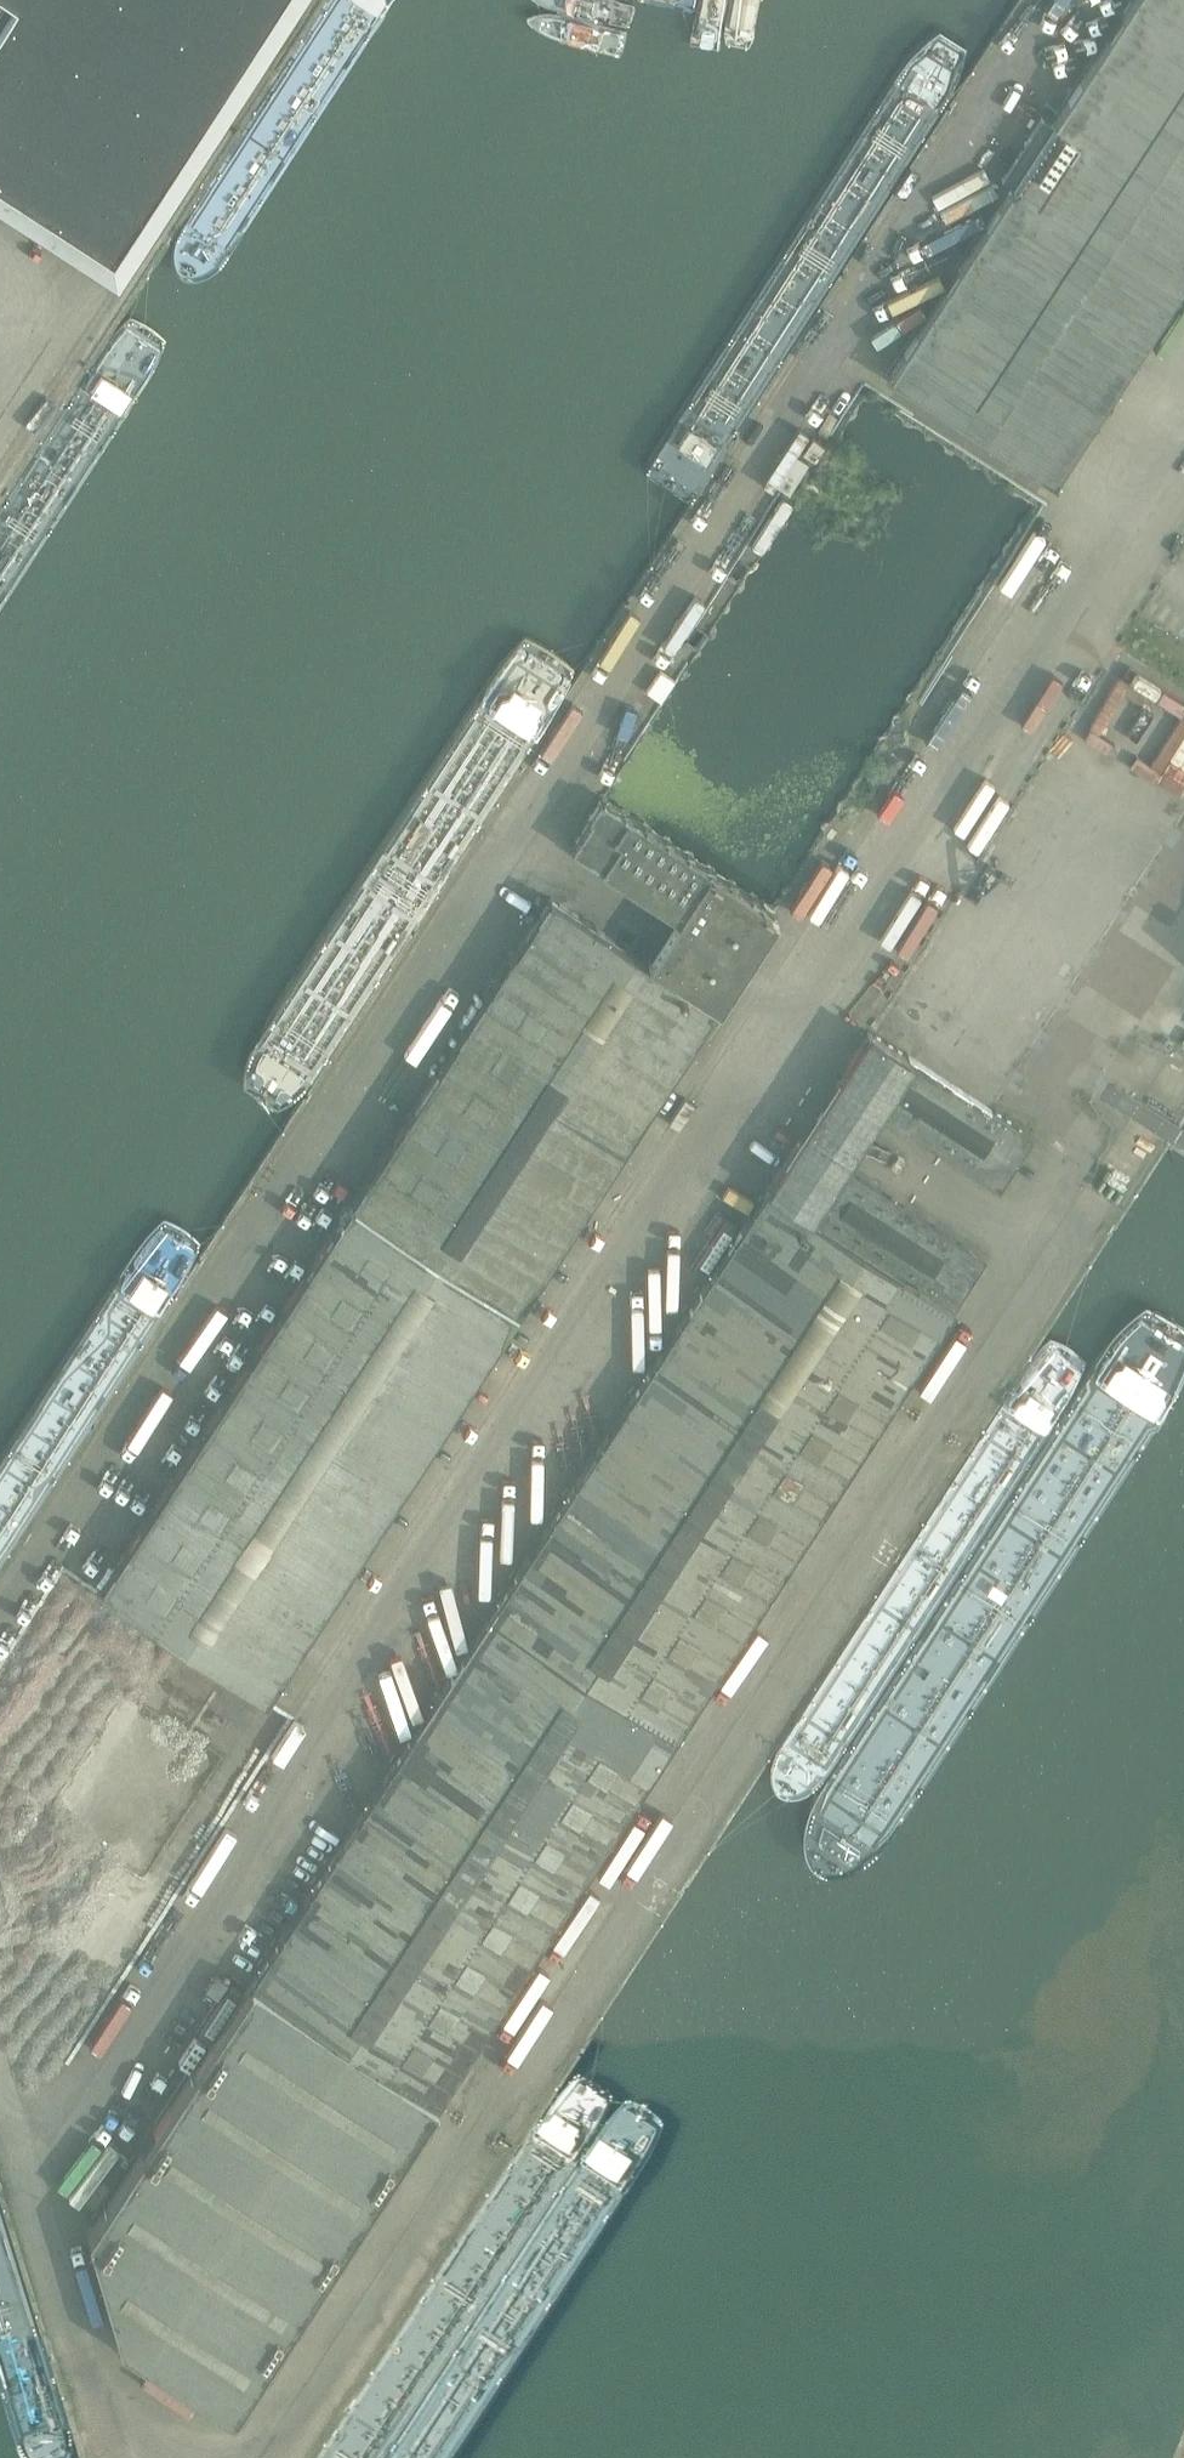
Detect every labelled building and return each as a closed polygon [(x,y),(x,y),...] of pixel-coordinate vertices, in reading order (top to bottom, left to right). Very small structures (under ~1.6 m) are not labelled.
[(111,257),(277,0),(0,0),(0,184),(111,257)] [(1053,125),(1041,119),(1001,181),(1012,187),(888,378),(1052,485),(1183,282),(1183,0),(1134,0),(1053,125)] [(988,682),(1077,523),(1044,505),(955,664),(988,682)] [(658,712),(674,677),(658,670),(642,705),(658,712)] [(1155,779),(1183,735),(1183,714),(1151,763),(1138,755),(1132,764),(1155,779)] [(1082,789),(1130,822),(1150,792),(1102,759),(1082,789)] [(1171,766),(1110,871),(1183,914),(1183,773),(1171,766)] [(677,918),(647,964),(714,1008),(717,1010),(777,917),(597,799),(586,816),(589,818),(570,848),(677,918)] [(100,1592),(265,1699),(287,1667),(714,1008),(647,964),(551,900),(351,1208),(343,1207),(339,1214),(342,1222),(100,1592)] [(1156,1027),(1183,979),(1183,973),(1072,908),(1042,960),(1156,1027)] [(957,911),(924,958),(943,971),(975,923),(957,911)] [(936,1052),(965,1001),(913,971),(884,1022),(936,1052)] [(1058,975),(1027,1027),(1120,1084),(1151,1032),(1058,975)] [(1027,1041),(1018,1055),(965,1023),(941,1062),(1067,1139),(1100,1086),(1027,1041)] [(870,1033),(800,1140),(768,1190),(953,1310),(986,1260),(842,1167),(879,1113),(999,1190),(1033,1139),(993,1112),(992,1112),(870,1033)] [(768,1190),(250,1985),(435,2105),(953,1310),(768,1190)] [(231,2419),(435,2105),(250,1985),(87,2236),(120,2346),(231,2419)]
